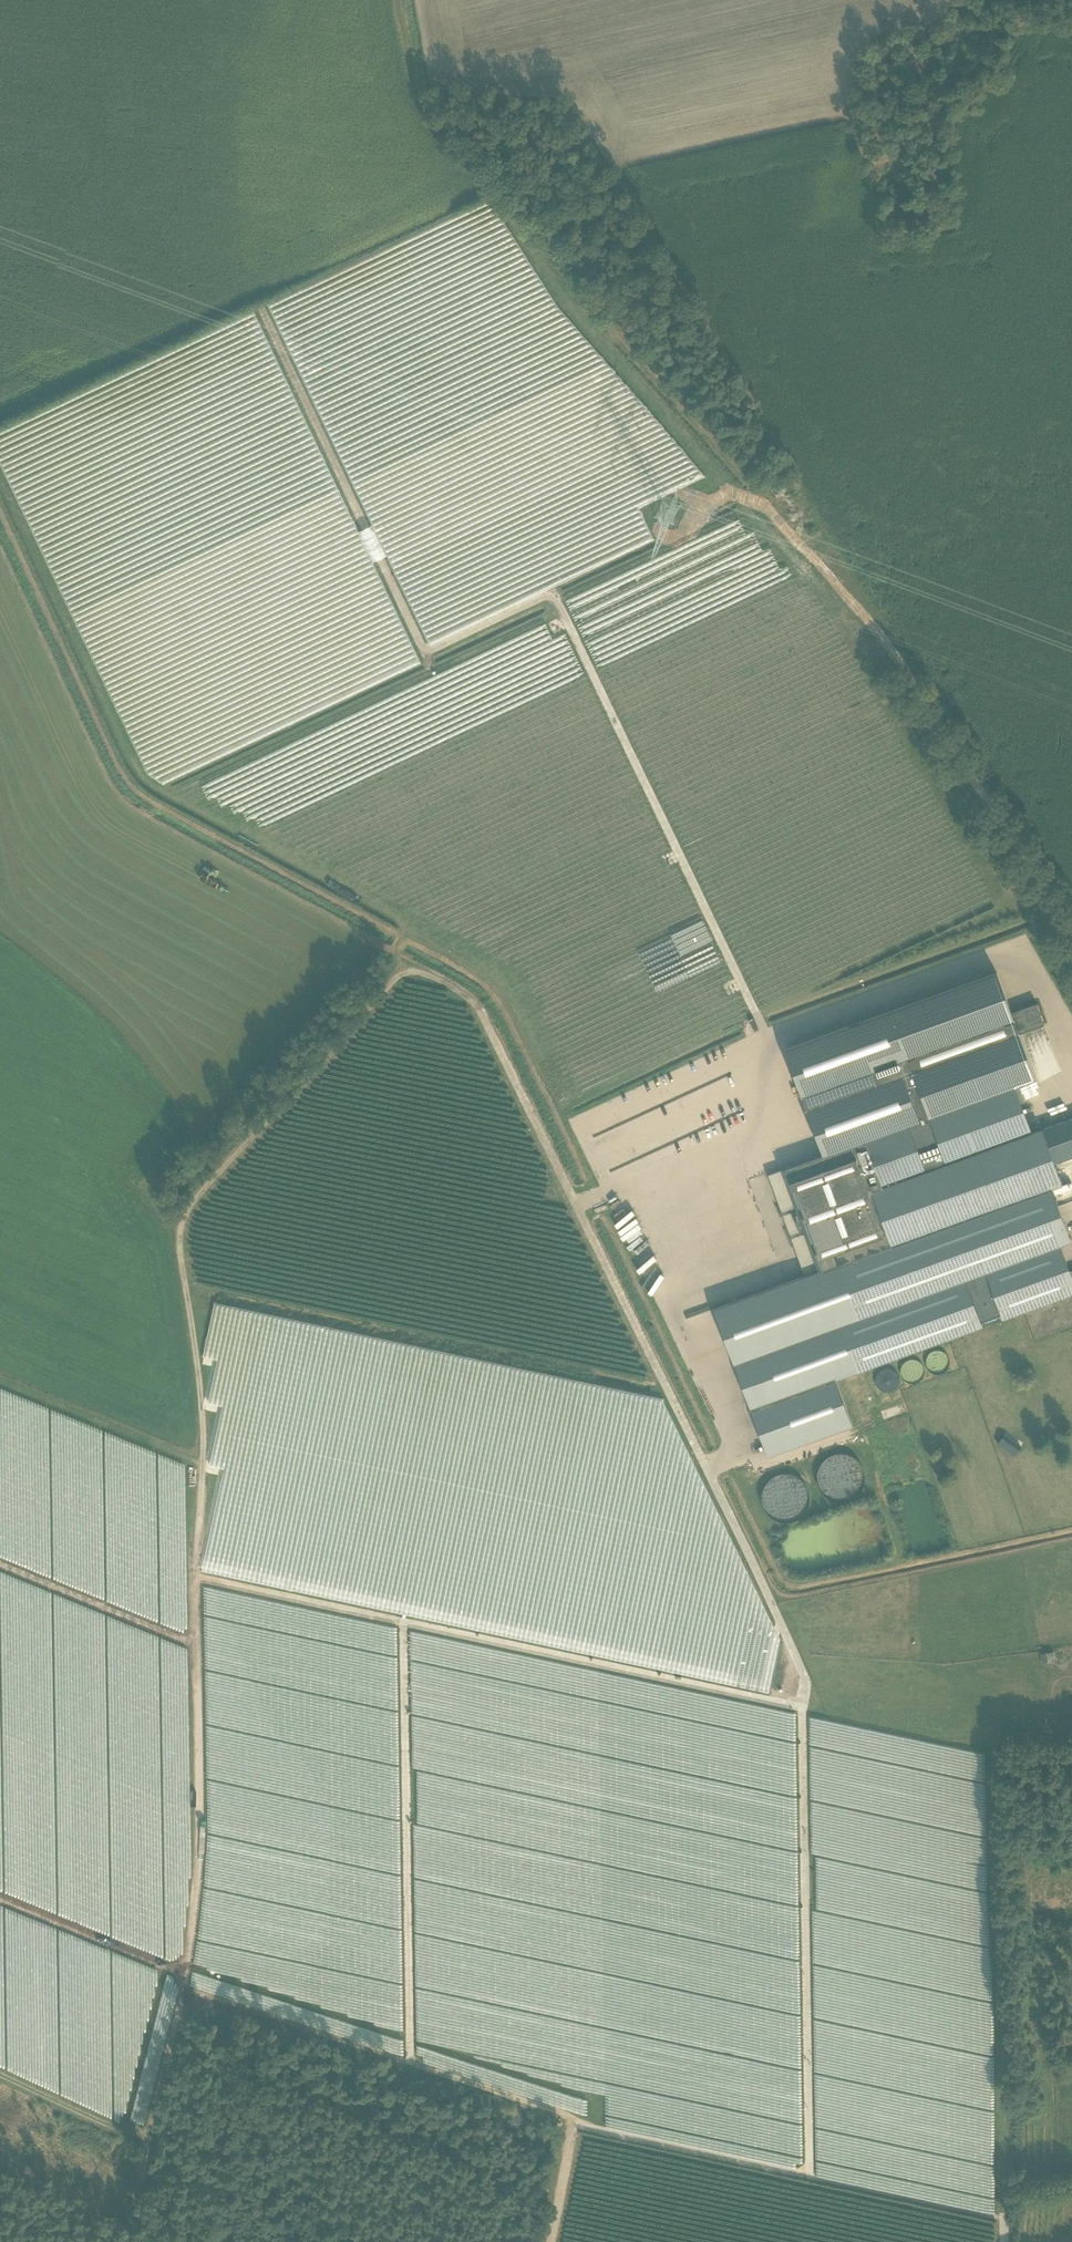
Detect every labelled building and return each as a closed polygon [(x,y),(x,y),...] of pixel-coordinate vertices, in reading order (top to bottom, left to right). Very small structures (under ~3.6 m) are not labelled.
[(677,445),(673,448),(690,466),(693,463),(677,445)] [(326,533),(324,574),(339,611),(350,607),(349,630),(359,654),(366,655),(358,660),(368,684),(417,665),(377,559),(390,554),(424,643),(494,616),(447,554),(446,596),(414,555),(433,541),(430,541),(423,523),(387,521),(387,524),(357,485),(378,540),(357,547),(348,523),(329,522),(333,527),(326,533)] [(127,725),(144,769),(163,783),(173,779),(176,776),(186,772),(188,768),(174,774),(171,768),(172,768),(169,760),(163,767),(160,764),(161,762),(160,757),(147,748),(146,745),(134,736),(136,733),(130,728),(126,719),(121,714),(124,724),(127,725)] [(666,867),(676,862),(671,851),(660,856),(666,867)] [(997,973),(784,1050),(822,1154),(865,1139),(865,1140),(908,1124),(910,1128),(930,1121),(928,1117),(973,1101),(1014,1086),(1035,1078),(1019,1033),(1044,1024),(1037,1003),(1011,1012),(997,973)] [(714,1309),(768,1455),(853,1424),(836,1378),(853,1372),(982,1326),(981,1321),(999,1315),(1001,1319),(1067,1295),(1071,1293),(1071,1271),(1070,1272),(1060,1244),(1071,1240),(1051,1187),(1062,1183),(1054,1162),(1071,1156),(1071,1118),(1031,1133),(1014,1086),(973,1101),(928,1117),(930,1121),(910,1128),(908,1124),(865,1140),(867,1145),(883,1187),(872,1191),(892,1245),(838,1264),(805,1276),(714,1309)] [(822,1154),(785,1168),(787,1174),(816,1251),(798,1258),(805,1276),(838,1264),(892,1245),(872,1191),(883,1187),(867,1145),(865,1140),(865,1139),(822,1154)] [(616,1222),(619,1235),(635,1232),(632,1218),(616,1222)] [(928,1367),(944,1367),(944,1354),(928,1353),(928,1367)] [(910,1375),(919,1370),(913,1360),(904,1364),(910,1375)] [(892,1370),(878,1371),(879,1384),(893,1383),(892,1370)] [(1007,1431),(997,1441),(1011,1455),(1021,1446),(1007,1431)] [(1040,1662),(1054,1661),(1054,1651),(1040,1652),(1040,1662)]
